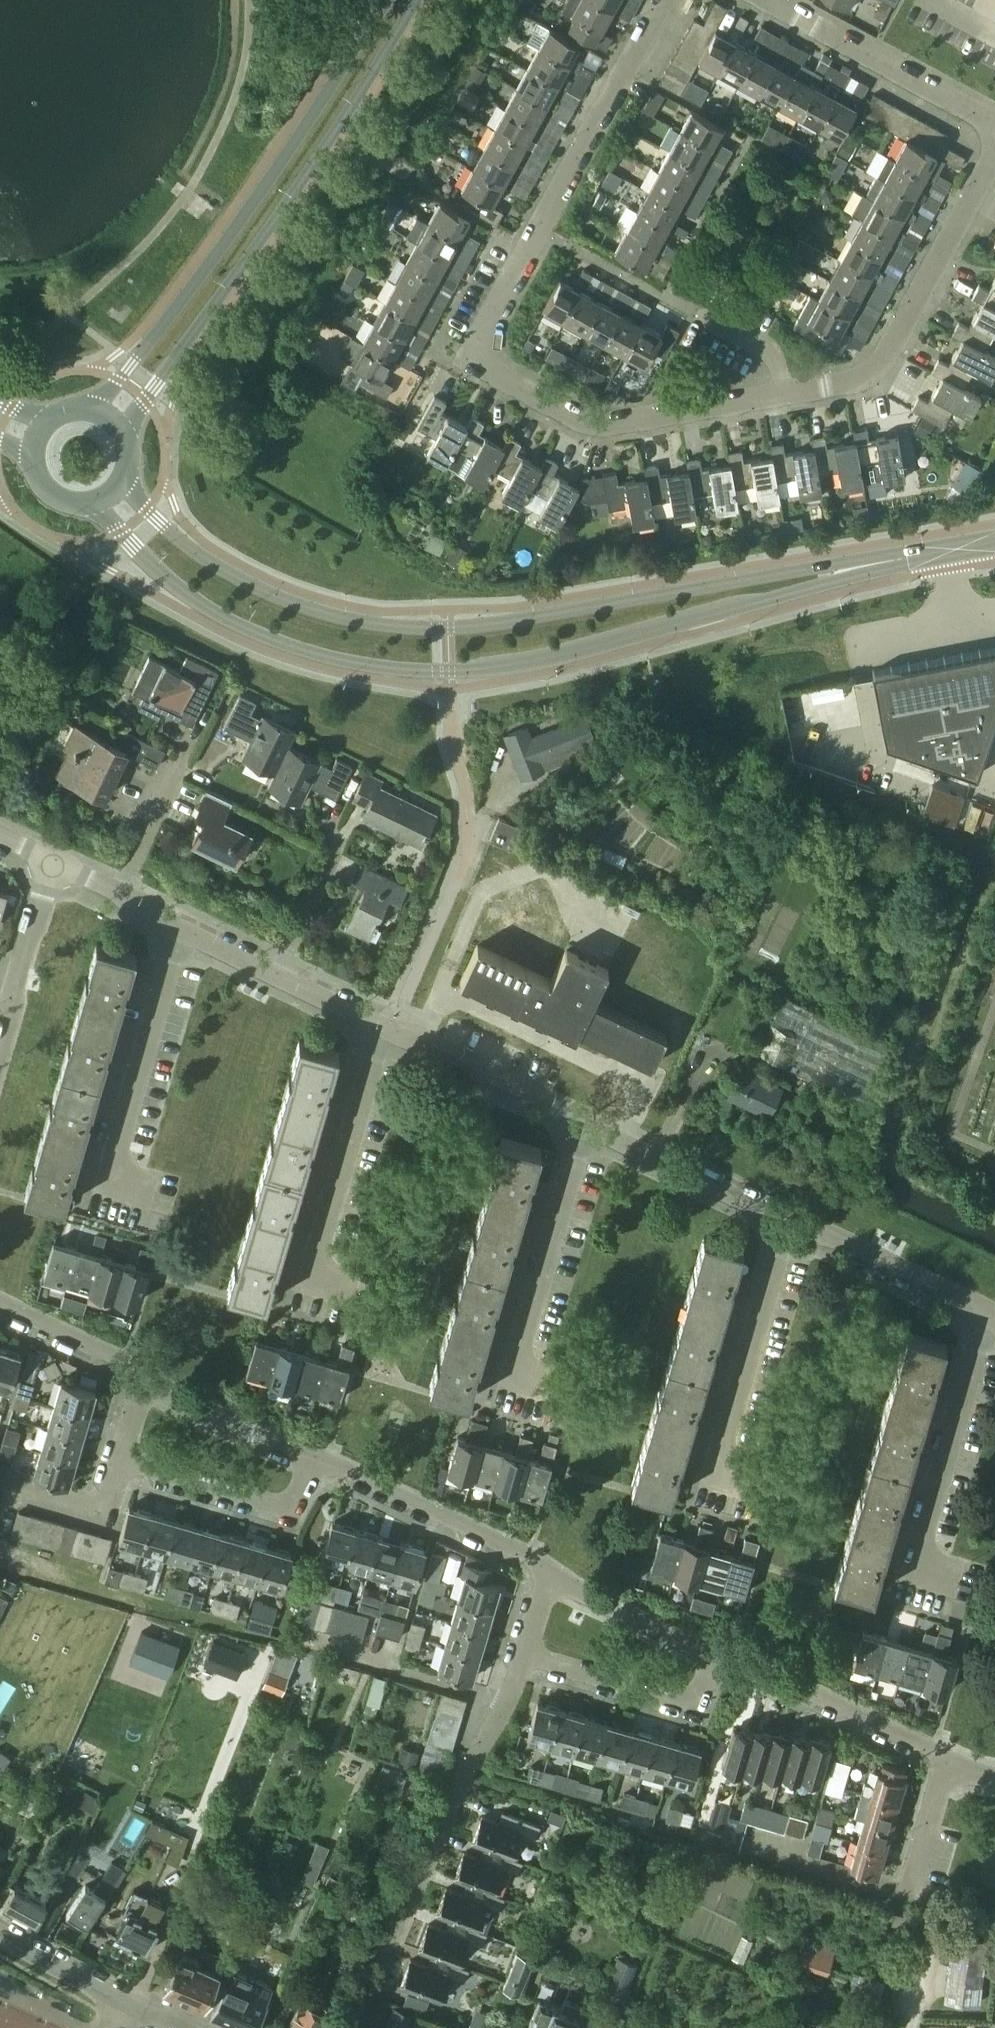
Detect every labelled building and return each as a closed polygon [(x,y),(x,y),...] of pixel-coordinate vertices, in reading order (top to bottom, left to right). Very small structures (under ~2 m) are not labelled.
[(606,49),(612,37),(601,31),(612,10),(593,0),(567,0),(562,10),(574,16),(568,28),(606,49)] [(612,10),(617,0),(593,0),(612,10)] [(714,30),(715,30),(727,8),(716,2),(703,24),(714,30)] [(618,14),(629,20),(633,13),(622,6),(618,14)] [(733,29),(740,33),(748,19),(740,15),(733,29)] [(687,29),(709,41),(714,30),(703,24),(693,19),(687,29)] [(527,42),(538,48),(568,64),(568,65),(590,77),(594,69),(580,62),(582,59),(573,54),(579,44),(538,21),(527,42)] [(752,40),(760,44),(768,30),(760,26),(752,40)] [(682,40),(703,52),(709,41),(687,29),(682,40)] [(698,60),(719,72),(735,41),(715,30),(714,30),(709,41),(703,52),(698,60)] [(772,51),(780,55),(788,41),(780,37),(772,51)] [(697,62),(698,60),(703,52),(682,40),(676,51),(697,62)] [(719,72),(738,83),(755,52),(735,41),(719,72)] [(557,84),(557,85),(579,97),(584,89),(570,82),(571,78),(563,74),(568,65),(568,64),(538,48),(527,68),(557,84)] [(792,62),(800,66),(802,63),(808,52),(800,48),(792,62)] [(691,73),(697,62),(676,51),(670,61),(691,73)] [(738,83),(758,94),(775,63),(755,52),(738,83)] [(812,73),(820,77),(828,63),(820,59),(814,70),(812,73)] [(686,83),(691,73),(670,61),(664,72),(686,83)] [(758,94),(778,104),(795,74),(775,63),(758,94)] [(778,104),(798,115),(815,85),(816,86),(820,77),(812,73),(814,70),(802,63),(800,66),(795,74),(778,104)] [(516,88),(546,104),(557,85),(557,84),(527,68),(516,88)] [(798,115),(818,126),(835,96),(836,96),(848,74),(840,70),(832,84),(829,82),(824,90),(816,86),(815,85),(798,115)] [(680,94),(686,83),(664,72),(659,82),(680,94)] [(852,95),(860,99),(868,85),(860,81),(852,95)] [(505,108),(535,124),(546,104),(516,88),(505,108)] [(861,115),(872,120),(884,99),(873,94),(861,115)] [(818,126),(839,138),(856,107),(836,96),(835,96),(818,126)] [(872,120),(883,126),(894,105),(884,99),(872,120)] [(554,109),(568,117),(573,109),(559,102),(554,109)] [(883,126),(893,132),(905,111),(894,105),(883,126)] [(494,128),(524,144),(535,124),(505,108),(494,128)] [(691,110),(680,130),(710,147),(722,126),(691,110)] [(893,132),(904,138),(915,117),(905,111),(893,132)] [(904,138),(905,139),(914,144),(926,122),(915,117),(904,138)] [(543,129),(557,137),(562,129),(548,122),(543,129)] [(926,122),(914,144),(925,149),(936,128),(926,122)] [(483,148),(513,164),(524,144),(494,128),(483,148)] [(936,128),(925,149),(935,155),(941,144),(942,144),(947,134),(936,128)] [(680,130),(669,150),(699,167),(710,147),(680,130)] [(905,139),(894,159),(924,176),(936,155),(935,155),(925,149),(914,144),(905,139)] [(532,149),(546,157),(551,149),(537,142),(532,149)] [(716,151),(728,157),(732,149),(720,143),(716,151)] [(935,155),(936,155),(958,168),(964,157),(942,144),(941,144),(935,155)] [(472,168),(502,184),(513,164),(483,148),(472,168)] [(669,150),(658,171),(689,187),(699,167),(669,150)] [(887,155),(876,176),(913,196),(913,197),(922,201),(926,193),(919,186),(924,176),(894,159),(887,155)] [(521,169),(536,177),(540,169),(526,162),(521,169)] [(705,171),(717,177),(721,169),(710,163),(705,171)] [(469,208),(496,223),(503,211),(491,204),(502,184),(472,168),(461,188),(475,196),(469,208)] [(658,171),(647,191),(678,207),(689,187),(658,171)] [(932,181),(947,189),(951,181),(937,173),(932,181)] [(876,176),(865,196),(902,216),(902,217),(911,221),(915,213),(908,206),(913,197),(913,196),(876,176)] [(511,189),(525,197),(529,189),(515,182),(511,189)] [(694,191),(706,197),(710,189),(699,183),(694,191)] [(647,191),(636,211),(667,227),(678,207),(647,191)] [(926,193),(922,201),(936,209),(940,201),(926,193)] [(850,214),(861,219),(892,236),(891,237),(900,241),(904,233),(897,226),(902,217),(902,216),(865,196),(861,194),(850,214)] [(439,201),(428,222),(458,238),(469,217),(439,201)] [(683,211),(695,217),(699,209),(688,203),(683,211)] [(656,247),(655,248),(673,257),(677,249),(660,240),(667,227),(636,211),(625,231),(656,247)] [(915,213),(911,221),(925,229),(929,221),(915,213)] [(861,219),(850,239),(881,256),(891,237),(892,236),(861,219)] [(428,222),(417,242),(447,258),(458,238),(428,222)] [(673,231),(684,237),(688,229),(677,223),(673,231)] [(614,251),(644,268),(655,248),(656,247),(625,231),(614,251)] [(904,233),(900,241),(914,249),(918,241),(904,233)] [(464,242),(475,248),(480,240),(468,234),(464,242)] [(870,276),(869,277),(892,289),(896,281),(882,273),(875,267),(881,256),(850,239),(839,259),(870,276)] [(417,242),(406,262),(436,278),(436,279),(453,288),(458,281),(440,271),(447,258),(417,242)] [(889,261),(903,269),(907,261),(893,253),(889,261)] [(453,262),(464,268),(469,261),(457,254),(453,262)] [(828,279),(859,296),(869,277),(870,276),(839,259),(828,279)] [(406,262),(395,282),(425,298),(436,279),(436,278),(406,262)] [(651,271),(662,277),(666,269),(655,263),(651,271)] [(576,280),(584,285),(590,273),(582,269),(576,280)] [(982,302),(994,309),(994,277),(988,290),(978,284),(972,297),(982,302)] [(543,309),(564,321),(580,290),(560,279),(543,309)] [(817,300),(848,316),(859,296),(828,279),(817,300)] [(596,291),(604,296),(610,284),(603,280),(596,291)] [(395,282),(384,302),(414,318),(425,298),(395,282)] [(564,321),(584,332),(600,301),(580,290),(564,321)] [(584,332),(604,343),(620,312),(621,313),(630,295),(622,291),(616,302),(611,307),(600,301),(584,332)] [(867,301),(881,309),(885,301),(871,293),(867,301)] [(431,302),(442,308),(447,301),(435,294),(431,302)] [(823,329),(845,341),(849,334),(842,326),(848,316),(817,300),(809,295),(792,326),(817,340),(823,329)] [(403,338),(403,339),(409,342),(413,335),(414,333),(408,329),(414,318),(384,302),(373,322),(403,338)] [(604,343),(624,354),(640,323),(641,323),(650,306),(642,302),(636,313),(635,312),(631,318),(621,313),(620,312),(604,343)] [(961,339),(983,351),(983,350),(993,333),(994,334),(994,309),(982,302),(968,327),(958,322),(951,334),(961,339)] [(856,321),(870,329),(874,321),(860,313),(856,321)] [(420,322),(432,329),(436,321),(424,314),(420,322)] [(362,342),(393,358),(403,339),(403,338),(373,322),(362,342)] [(624,354),(644,365),(652,351),(664,357),(679,330),(666,323),(660,334),(641,323),(640,323),(624,354)] [(845,341),(859,349),(863,341),(849,334),(845,341)] [(413,335),(409,342),(421,349),(425,341),(413,335)] [(941,377),(941,376),(963,388),(963,387),(973,370),(989,379),(994,369),(994,357),(983,350),(983,351),(961,339),(948,364),(938,359),(931,371),(941,377)] [(359,382),(386,397),(393,385),(381,379),(393,358),(362,342),(351,363),(365,370),(359,382)] [(398,362),(410,369),(414,361),(403,355),(398,362)] [(911,408),(942,426),(952,407),(969,416),(980,397),(963,387),(963,388),(941,376),(941,377),(927,402),(917,396),(911,408)] [(446,464),(455,448),(454,447),(466,426),(466,425),(441,412),(446,402),(434,395),(417,427),(435,437),(426,454),(446,464)] [(483,485),(492,468),(491,468),(503,446),(478,432),(483,422),(471,416),(466,425),(466,426),(454,447),(455,448),(446,464),(483,485)] [(852,430),(854,441),(855,441),(859,466),(860,466),(879,462),(883,481),(905,477),(897,434),(868,439),(866,428),(852,430)] [(810,438),(812,449),(813,448),(817,473),(818,473),(838,470),(841,488),(863,484),(860,466),(859,466),(855,441),(854,441),(826,446),(824,435),(810,438)] [(520,505),(529,488),(541,466),(540,466),(515,452),(520,443),(508,436),(503,446),(491,468),(492,468),(510,478),(501,494),(520,505)] [(769,445),(771,456),(776,480),(796,477),(799,496),(821,492),(818,473),(817,473),(813,448),(812,449),(784,454),(782,443),(769,445)] [(727,452),(729,463),(734,488),(754,484),(757,503),(779,499),(776,480),(771,456),(743,461),(741,450),(727,452)] [(538,515),(557,525),(574,495),(578,487),(577,486),(552,473),(558,463),(545,456),(540,466),(541,466),(529,488),(547,498),(538,515)] [(685,459),(687,470),(688,470),(692,495),(693,495),(712,491),(716,510),(738,506),(734,488),(729,463),(701,468),(699,457),(685,459)] [(643,467),(645,478),(646,478),(650,502),(651,502),(670,499),(674,517),(696,513),(693,495),(692,495),(688,470),(687,470),(659,475),(657,464),(643,467)] [(578,487),(574,495),(588,502),(606,500),(608,509),(629,506),(632,525),(654,521),(651,502),(650,502),(646,478),(645,478),(617,483),(615,472),(582,477),(577,486),(578,487)] [(871,671),(885,744),(976,775),(994,721),(994,649),(980,652),(979,651),(978,651),(978,652),(962,655),(962,654),(960,655),(961,656),(944,659),(944,658),(943,658),(943,659),(927,662),(927,661),(925,661),(925,662),(909,665),(909,664),(907,665),(908,666),(891,669),(891,668),(890,668),(890,669),(874,672),(873,671),(871,671)] [(162,710),(192,724),(211,685),(203,682),(210,667),(186,655),(179,670),(149,656),(126,702),(158,718),(162,710)] [(658,677),(646,680),(649,689),(660,686),(658,677)] [(242,756),(275,772),(288,746),(295,732),(261,715),(260,718),(249,713),(255,701),(240,694),(224,726),(250,738),(242,756)] [(504,734),(521,778),(544,769),(543,769),(572,758),(572,756),(585,746),(583,742),(594,737),(585,715),(531,736),(527,725),(504,734)] [(57,774),(104,796),(126,751),(156,766),(165,749),(116,726),(108,742),(75,726),(65,748),(69,750),(57,774)] [(268,786),(301,803),(310,785),(336,798),(352,765),(336,758),(330,770),(320,765),(321,762),(288,746),(275,772),(268,786)] [(192,764),(201,769),(209,753),(200,748),(192,764)] [(363,817),(421,845),(436,813),(379,786),(382,780),(366,772),(353,799),(368,806),(363,817)] [(192,840),(237,861),(251,832),(223,819),(237,791),(211,778),(195,813),(203,817),(192,840)] [(932,785),(921,814),(954,825),(964,796),(932,785)] [(490,839),(512,849),(521,826),(499,817),(490,839)] [(345,928),(368,939),(374,927),(375,927),(378,920),(386,903),(397,909),(408,886),(361,863),(353,879),(365,885),(345,928)] [(622,1057),(650,1070),(667,1035),(593,1000),(611,962),(569,942),(551,980),(478,944),(463,974),(458,986),(556,1033),(558,1027),(576,1036),(579,1030),(625,1052),(622,1057)] [(96,943),(78,1006),(118,1017),(136,954),(96,943)] [(78,1006),(60,1069),(100,1080),(118,1017),(78,1006)] [(757,1053),(785,1065),(799,1036),(770,1023),(757,1053)] [(299,1040),(281,1103),(321,1114),(339,1051),(299,1040)] [(727,1095),(768,1114),(781,1087),(741,1067),(727,1095)] [(60,1069),(42,1132),(82,1143),(100,1080),(60,1069)] [(281,1103),(263,1166),(302,1177),(321,1114),(281,1103)] [(24,1195),(64,1206),(82,1143),(42,1132),(24,1195)] [(483,1199),(523,1211),(541,1148),(502,1137),(483,1199)] [(263,1166),(244,1228),(284,1240),(302,1177),(263,1166)] [(465,1262),(505,1274),(523,1211),(483,1199),(465,1262)] [(226,1291),(266,1303),(284,1240),(244,1228),(226,1291)] [(105,1238),(95,1235),(90,1251),(100,1254),(105,1238)] [(704,1235),(685,1298),(725,1309),(743,1247),(704,1235)] [(43,1275),(67,1281),(77,1248),(53,1241),(43,1275)] [(113,1295),(137,1302),(152,1249),(141,1245),(135,1265),(123,1261),(113,1295)] [(67,1281),(90,1288),(100,1254),(77,1248),(67,1281)] [(90,1288),(113,1295),(123,1261),(100,1254),(90,1288)] [(447,1325),(487,1337),(505,1274),(465,1262),(447,1325)] [(685,1298),(667,1361),(707,1372),(725,1309),(685,1298)] [(429,1388),(468,1400),(487,1337),(447,1325),(429,1388)] [(888,1394),(928,1405),(946,1342),(906,1331),(888,1394)] [(246,1372),(269,1379),(279,1345),(255,1339),(246,1372)] [(315,1392),(339,1399),(354,1347),(342,1344),(337,1362),(325,1359),(315,1392)] [(267,1389),(289,1395),(302,1352),(279,1345),(269,1379),(267,1389)] [(10,1389),(20,1354),(0,1349),(0,1386),(10,1389)] [(17,1393),(29,1397),(42,1354),(30,1350),(17,1393)] [(292,1385),(315,1392),(325,1359),(302,1352),(292,1385)] [(667,1361),(649,1424),(688,1435),(707,1372),(667,1361)] [(54,1404),(88,1414),(95,1391),(61,1381),(54,1404)] [(13,1406),(26,1409),(29,1397),(17,1393),(13,1406)] [(870,1457),(910,1468),(928,1405),(888,1394),(870,1457)] [(47,1427),(82,1437),(88,1414),(54,1404),(47,1427)] [(630,1487),(670,1498),(688,1435),(649,1424),(630,1487)] [(40,1450),(75,1460),(82,1437),(47,1427),(40,1450)] [(4,1440),(16,1443),(20,1431),(7,1428),(4,1440)] [(495,1483),(518,1490),(527,1456),(533,1438),(521,1434),(515,1453),(504,1450),(495,1483)] [(448,1469),(472,1476),(481,1443),(458,1436),(448,1469)] [(9,1467),(16,1443),(4,1440),(0,1452),(0,1464),(9,1467)] [(518,1490),(541,1497),(556,1445),(544,1441),(539,1460),(527,1456),(518,1490)] [(472,1476),(495,1483),(504,1450),(481,1443),(472,1476)] [(34,1474),(68,1484),(75,1460),(40,1450),(34,1474)] [(852,1519),(891,1531),(910,1468),(870,1457),(852,1519)] [(119,1541),(142,1547),(152,1513),(129,1506),(119,1541)] [(11,1535),(23,1538),(30,1515),(18,1511),(11,1535)] [(142,1547),(165,1554),(175,1520),(152,1513),(142,1547)] [(23,1538),(35,1541),(41,1518),(30,1515),(23,1538)] [(35,1541),(46,1545),(53,1522),(41,1518),(35,1541)] [(833,1582),(873,1594),(891,1531),(852,1519),(833,1582)] [(165,1554),(189,1561),(198,1526),(175,1520),(165,1554)] [(46,1545),(58,1548),(65,1525),(53,1522),(46,1545)] [(322,1556),(345,1563),(355,1529),(332,1522),(322,1556)] [(674,1573),(697,1580),(707,1547),(712,1527),(700,1524),(694,1543),(684,1540),(674,1573)] [(58,1548),(69,1551),(76,1528),(65,1525),(58,1548)] [(189,1561),(212,1567),(221,1533),(198,1526),(189,1561)] [(69,1551),(81,1555),(88,1532),(76,1528),(69,1551)] [(345,1563),(368,1570),(378,1536),(355,1529),(345,1563)] [(736,1541),(744,1543),(747,1533),(739,1530),(736,1541)] [(81,1555),(93,1558),(99,1535),(88,1532),(81,1555)] [(212,1567),(235,1574),(244,1540),(221,1533),(212,1567)] [(650,1567),(674,1573),(684,1540),(660,1533),(650,1567)] [(93,1558),(104,1561),(111,1538),(99,1535),(93,1558)] [(368,1570),(391,1577),(401,1542),(378,1536),(368,1570)] [(235,1574),(258,1581),(268,1546),(244,1540),(235,1574)] [(391,1577),(415,1584),(425,1549),(401,1542),(391,1577)] [(258,1581),(281,1587),(291,1553),(268,1546),(258,1581)] [(697,1580),(720,1587),(730,1553),(707,1547),(697,1580)] [(429,1564),(441,1568),(445,1556),(432,1553),(429,1564)] [(720,1587),(744,1593),(754,1560),(730,1553),(720,1587)] [(458,1598),(492,1608),(499,1585),(488,1581),(491,1570),(464,1562),(461,1573),(465,1575),(458,1598)] [(422,1588),(434,1591),(441,1568),(429,1564),(422,1588)] [(119,1583),(131,1586),(135,1574),(122,1570),(119,1583)] [(131,1586),(143,1590),(147,1577),(135,1574),(131,1586)] [(323,1595),(335,1598),(338,1586),(326,1582),(323,1595)] [(165,1596),(177,1599),(181,1587),(169,1583),(165,1596)] [(335,1598),(347,1602),(351,1589),(338,1586),(335,1598)] [(177,1599),(189,1603),(193,1591),(181,1587),(177,1599)] [(418,1600),(431,1603),(434,1591),(422,1588),(418,1600)] [(369,1608),(381,1612),(385,1599),(372,1596),(369,1608)] [(211,1609),(223,1613),(227,1600),(214,1597),(211,1609)] [(451,1621),(485,1631),(492,1608),(458,1598),(451,1621)] [(302,1622),(314,1626),(321,1603),(309,1599),(302,1622)] [(381,1612),(393,1615),(397,1603),(385,1599),(381,1612)] [(223,1613),(235,1616),(239,1604),(227,1600),(223,1613)] [(314,1626),(326,1629),(332,1606),(321,1603),(314,1626)] [(326,1629),(337,1632),(344,1609),(332,1606),(326,1629)] [(337,1632),(349,1636),(355,1613),(344,1609),(337,1632)] [(257,1623),(270,1626),(273,1614),(261,1610),(257,1623)] [(375,1631),(399,1637),(404,1619),(393,1615),(381,1612),(375,1631)] [(349,1636),(361,1639),(367,1616),(355,1613),(349,1636)] [(444,1644),(479,1654),(485,1631),(451,1621),(444,1644)] [(405,1646),(417,1650),(424,1625),(412,1622),(405,1646)] [(927,1628),(923,1643),(934,1646),(938,1632),(927,1628)] [(853,1664),(876,1671),(886,1637),(863,1630),(853,1664)] [(178,1646),(141,1631),(129,1662),(167,1676),(178,1646)] [(923,1684),(946,1691),(956,1658),(945,1654),(951,1635),(938,1632),(934,1646),(932,1651),(923,1684)] [(876,1671),(899,1677),(909,1644),(886,1637),(876,1671)] [(213,1640),(204,1664),(236,1677),(245,1653),(213,1640)] [(437,1668),(472,1678),(479,1654),(444,1644),(437,1668)] [(899,1677),(923,1684),(932,1651),(909,1644),(899,1677)] [(281,1693),(287,1677),(268,1670),(262,1686),(281,1693)] [(442,1693),(439,1705),(462,1712),(465,1699),(442,1693)] [(527,1737),(551,1743),(561,1709),(537,1702),(527,1737)] [(439,1705),(435,1716),(458,1723),(462,1712),(439,1705)] [(551,1743),(574,1750),(584,1716),(561,1709),(551,1743)] [(435,1716),(432,1728),(455,1734),(458,1723),(435,1716)] [(574,1750),(597,1757),(607,1722),(584,1716),(574,1750)] [(597,1757),(620,1763),(630,1729),(607,1722),(597,1757)] [(428,1740),(451,1746),(455,1734),(432,1728),(428,1740)] [(620,1763),(643,1770),(653,1736),(630,1729),(620,1763)] [(742,1771),(743,1768),(742,1768),(753,1732),(742,1729),(741,1732),(733,1730),(722,1766),(742,1771)] [(761,1774),(762,1771),(762,1770),(772,1735),(761,1731),(760,1735),(753,1732),(742,1768),(743,1768),(761,1774)] [(781,1776),(782,1773),(781,1773),(791,1737),(780,1734),(780,1737),(772,1735),(762,1770),(762,1771),(781,1776)] [(643,1770),(666,1777),(676,1742),(653,1736),(643,1770)] [(800,1778),(801,1775),(800,1775),(811,1739),(800,1736),(799,1739),(791,1737),(781,1773),(782,1773),(800,1778)] [(801,1775),(819,1780),(831,1742),(819,1738),(818,1741),(811,1739),(800,1775),(801,1775)] [(666,1777),(690,1784),(700,1749),(676,1742),(666,1777)] [(827,1783),(842,1787),(849,1763),(834,1759),(827,1783)] [(383,1763),(378,1775),(377,1776),(377,1778),(377,1779),(377,1781),(378,1783),(379,1784),(381,1785),(383,1786),(385,1786),(386,1785),(387,1785),(388,1784),(389,1783),(390,1782),(391,1779),(402,1784),(407,1773),(383,1763)] [(871,1795),(898,1803),(904,1779),(902,1779),(905,1769),(882,1763),(879,1772),(877,1772),(871,1795)] [(528,1779),(540,1782),(543,1770),(531,1766),(528,1779)] [(540,1782),(552,1786),(555,1773),(543,1770),(540,1782)] [(574,1792),(586,1796),(590,1783),(577,1780),(574,1792)] [(586,1796),(598,1799),(602,1787),(590,1783),(586,1796)] [(825,1790),(840,1795),(842,1787),(827,1783),(825,1790)] [(620,1805),(632,1809),(636,1797),(624,1793),(620,1805)] [(864,1818),(891,1826),(898,1803),(871,1795),(864,1818)] [(632,1809),(644,1812),(648,1800),(636,1797),(632,1809)] [(740,1819),(747,1821),(752,1803),(745,1800),(740,1819)] [(752,1803),(747,1821),(765,1826),(771,1808),(752,1803)] [(666,1819),(679,1822),(682,1810),(670,1806),(666,1819)] [(771,1808),(765,1826),(784,1832),(789,1813),(771,1808)] [(789,1813),(784,1832),(802,1837),(808,1819),(789,1813)] [(472,1842),(492,1850),(511,1857),(520,1832),(535,1837),(540,1825),(510,1814),(506,1825),(482,1816),(472,1842)] [(725,1827),(743,1833),(747,1821),(740,1819),(728,1816),(725,1827)] [(857,1841),(884,1849),(891,1826),(864,1818),(857,1841)] [(814,1829),(829,1833),(831,1825),(816,1821),(814,1829)] [(719,1846),(738,1851),(743,1833),(725,1827),(719,1846)] [(812,1836),(827,1841),(829,1833),(814,1829),(812,1836)] [(850,1865),(877,1873),(884,1849),(857,1841),(850,1865)] [(454,1879),(474,1886),(493,1893),(502,1868),(517,1873),(522,1861),(511,1857),(492,1850),(488,1861),(464,1852),(454,1879)] [(100,1880),(111,1887),(122,1868),(111,1862),(100,1880)] [(66,1917),(86,1929),(110,1889),(98,1882),(93,1891),(85,1886),(66,1917)] [(2,1905),(34,1922),(44,1903),(13,1886),(2,1905)] [(436,1915),(456,1922),(475,1929),(484,1933),(494,1907),(499,1910),(504,1897),(493,1893),(474,1886),(470,1897),(446,1888),(436,1915)] [(146,1952),(158,1926),(154,1924),(164,1905),(133,1890),(123,1910),(127,1913),(115,1937),(146,1952)] [(418,1951),(438,1958),(457,1965),(466,1940),(481,1946),(486,1933),(484,1933),(475,1929),(456,1922),(452,1933),(428,1924),(418,1951)] [(944,1997),(979,2001),(987,1938),(952,1934),(944,1997)] [(178,1956),(163,1991),(203,2008),(204,2005),(214,2009),(224,1987),(213,1983),(218,1973),(196,1963),(198,1957),(180,1949),(177,1956),(178,1956)] [(502,1988),(518,1994),(531,1959),(515,1953),(502,1988)] [(604,1987),(623,1995),(635,1963),(616,1956),(604,1987)] [(400,1987),(439,2001),(448,1976),(463,1982),(468,1970),(457,1965),(438,1958),(434,1970),(410,1960),(400,1987)] [(210,2018),(234,2027),(254,2027),(265,2002),(271,1987),(233,1971),(227,1986),(225,1985),(224,1987),(214,2009),(210,2018)] [(847,1987),(878,1997),(883,1981),(852,1972),(847,1987)] [(321,2022),(327,2025),(336,2005),(303,1991),(287,2027),(319,2027),(321,2022)] [(577,2014),(576,2013),(579,2006),(563,2000),(560,2007),(538,1999),(526,2027),(571,2027),(577,2014)] [(412,2015),(393,2007),(384,2027),(406,2027),(412,2015)] [(27,2021),(7,2013),(0,2027),(24,2027),(27,2021)]
